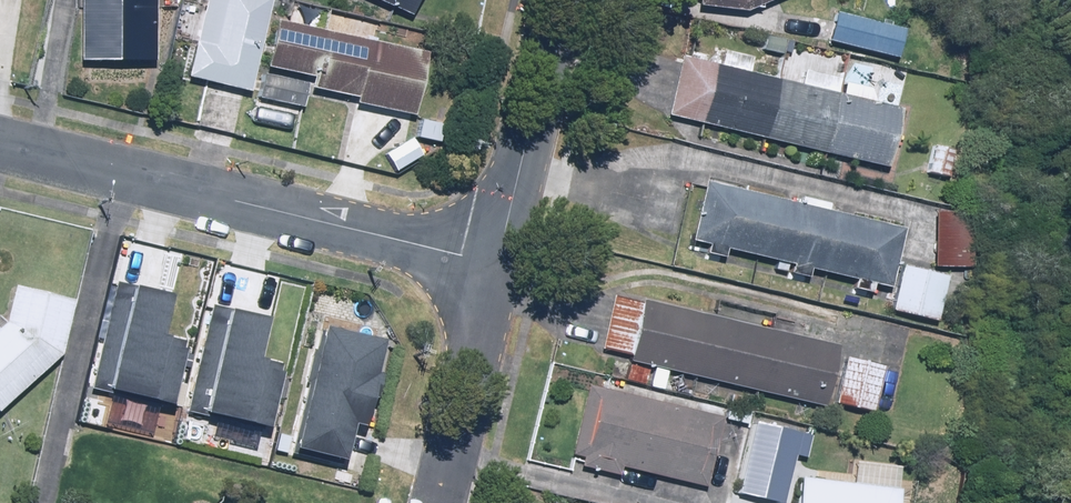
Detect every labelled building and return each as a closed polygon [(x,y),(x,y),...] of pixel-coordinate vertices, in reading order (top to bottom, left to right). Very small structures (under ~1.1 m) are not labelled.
[(77,65),(150,66),(151,0),(77,0),(77,65)] [(408,17),(415,0),(371,0),(408,17)] [(702,14),(748,14),(779,0),(702,0),(702,14)] [(902,29),(833,12),(826,44),(895,60),(902,29)] [(263,33),(215,23),(205,69),(254,79),(263,33)] [(274,23),(264,69),(310,79),(308,90),(355,99),(353,108),(412,120),(426,54),(274,23)] [(883,169),(897,109),(870,102),(872,90),(843,83),(840,95),(834,94),(838,78),(798,69),(794,85),(747,74),(750,61),(714,52),(711,65),(679,58),(665,118),(883,169)] [(950,149),(929,147),(926,175),(946,178),(950,149)] [(886,289),(900,230),(825,212),(827,203),(799,196),(797,205),(702,182),(687,241),(707,246),(705,254),(723,258),(725,250),(775,262),(772,272),(805,280),(808,270),(851,281),(849,290),(869,295),(871,286),(886,289)] [(967,213),(932,212),(931,267),(966,268),(967,213)] [(946,274),(899,265),(890,312),(937,321),(946,274)] [(159,296),(118,287),(94,392),(173,410),(186,355),(148,346),(159,296)] [(9,288),(2,323),(0,325),(0,406),(56,356),(69,302),(9,288)] [(648,368),(643,388),(661,392),(666,372),(821,409),(835,347),(610,294),(598,349),(627,356),(625,362),(648,368)] [(254,320),(212,311),(188,417),(267,435),(280,379),(242,370),(254,320)] [(383,352),(322,337),(295,442),(357,458),(383,352)] [(884,365),(841,355),(830,404),(873,414),(884,365)] [(721,417),(586,384),(569,455),(704,487),(721,417)] [(781,502),(782,502),(797,433),(749,423),(735,494),(781,502)] [(799,475),(795,502),(894,502),(896,488),(799,475)]
